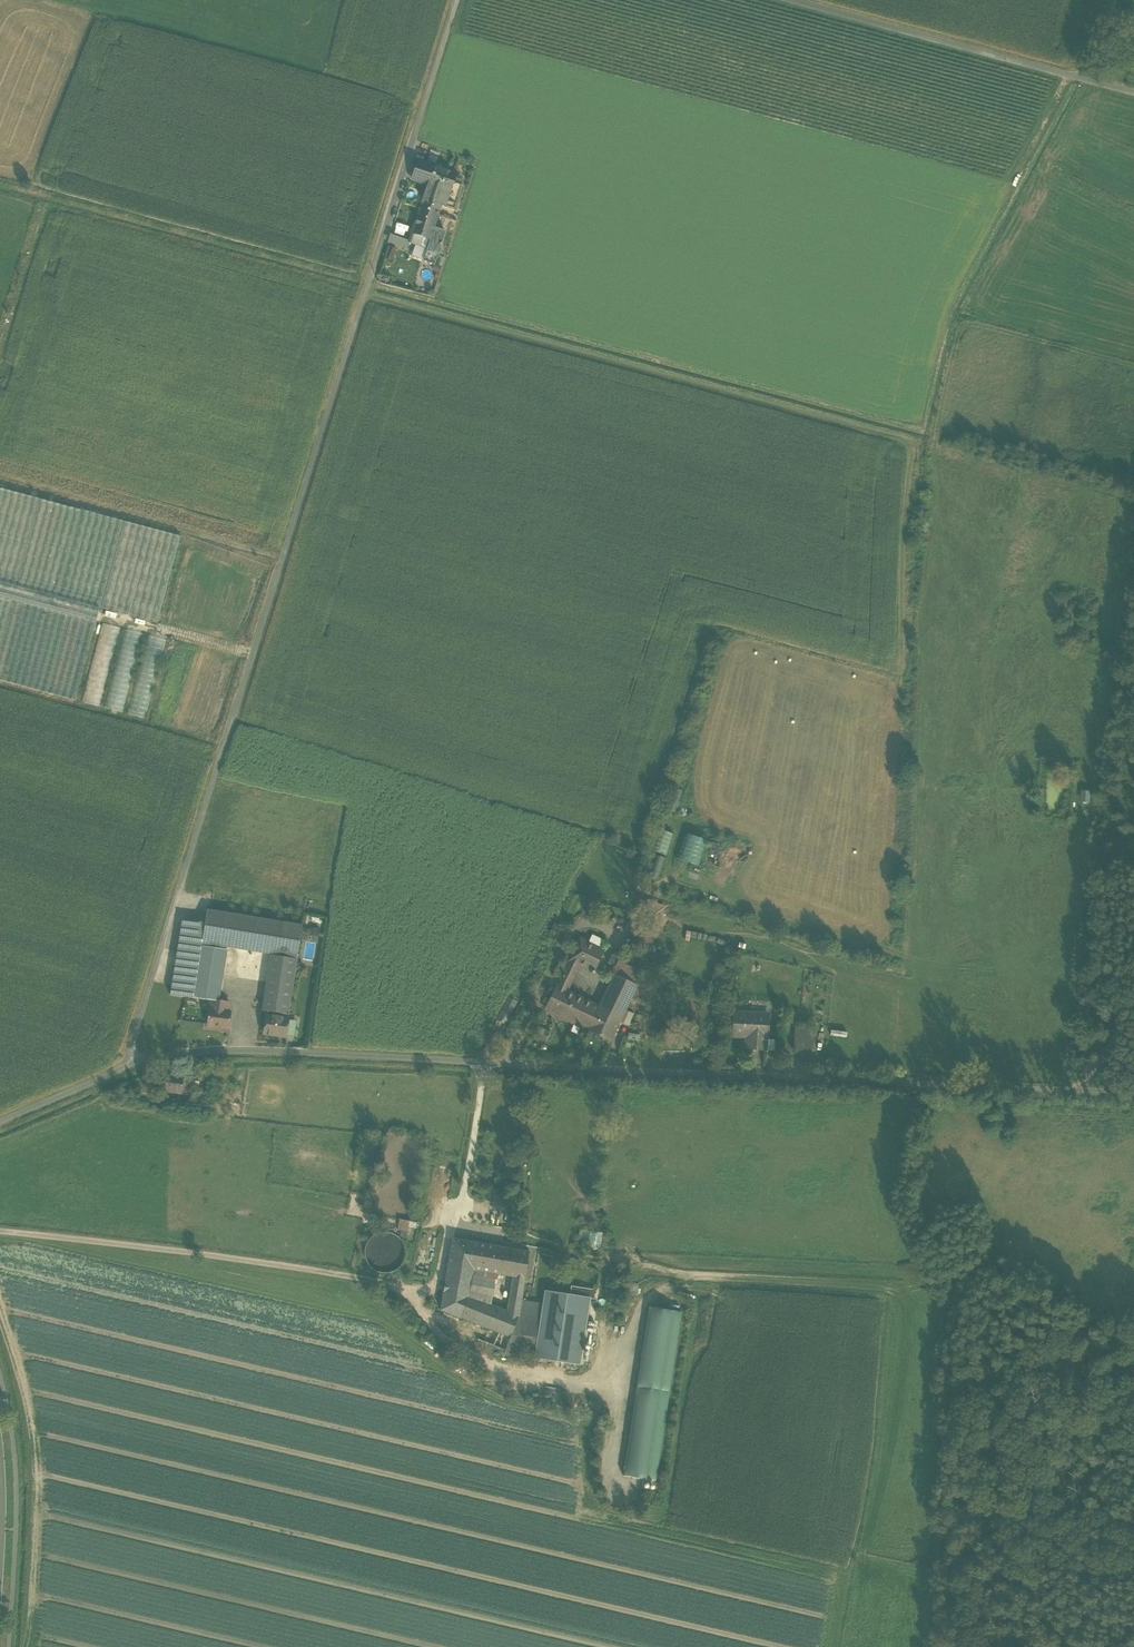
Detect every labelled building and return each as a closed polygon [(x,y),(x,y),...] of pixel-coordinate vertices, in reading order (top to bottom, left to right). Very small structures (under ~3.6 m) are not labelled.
[(434,166),(421,162),(415,180),(428,184),(434,166)] [(445,205),(452,182),(450,181),(452,173),(434,166),(428,184),(433,186),(429,198),(424,196),(420,209),(437,215),(441,205),(441,204),(445,205)] [(452,182),(445,205),(455,208),(462,185),(452,182)] [(433,186),(428,184),(424,196),(429,198),(433,186)] [(437,215),(420,209),(412,233),(431,240),(441,243),(445,232),(444,231),(443,232),(433,228),(437,215)] [(431,240),(412,233),(409,243),(415,245),(424,248),(423,249),(427,250),(431,240)] [(405,241),(391,236),(389,242),(403,247),(405,241)] [(441,243),(431,240),(427,250),(427,251),(437,255),(440,245),(441,246),(442,244),(441,243)] [(424,248),(415,245),(411,256),(424,260),(427,251),(427,250),(423,249),(424,248)] [(437,255),(427,251),(424,260),(434,264),(437,255)] [(0,488),(0,582),(99,608),(157,623),(180,536),(0,488)] [(0,582),(0,597),(13,601),(95,623),(99,608),(0,582)] [(0,597),(0,649),(13,601),(0,597)] [(13,601),(0,649),(0,680),(75,700),(95,623),(13,601)] [(118,628),(101,624),(81,702),(98,706),(118,628)] [(141,635),(126,631),(106,708),(121,712),(141,635)] [(167,641),(147,636),(126,714),(146,719),(167,641)] [(667,809),(675,811),(680,792),(673,790),(667,809)] [(705,841),(685,834),(677,858),(697,865),(705,841)] [(664,859),(657,857),(650,876),(657,878),(664,859)] [(696,873),(688,870),(685,876),(693,879),(696,873)] [(649,915),(653,903),(646,901),(642,912),(649,915)] [(302,925),(207,910),(205,922),(201,946),(226,949),(227,947),(271,954),(271,955),(270,955),(270,956),(296,959),(297,959),(302,925)] [(205,922),(182,919),(181,920),(182,920),(170,994),(169,994),(169,995),(192,998),(194,987),(201,946),(205,922)] [(592,935),(588,943),(603,950),(607,942),(592,935)] [(588,943),(580,939),(570,961),(578,965),(593,971),(603,950),(588,943)] [(656,948),(647,945),(644,955),(652,958),(656,948)] [(226,949),(201,946),(194,987),(220,991),(226,949)] [(619,958),(612,954),(608,962),(615,966),(618,961),(619,958)] [(296,959),(270,956),(262,1009),(261,1010),(267,1011),(288,1014),(289,1013),(288,1013),(296,959)] [(570,961),(557,987),(565,991),(578,965),(570,961)] [(642,973),(618,961),(615,966),(612,973),(614,974),(637,985),(642,973)] [(637,985),(614,974),(598,1007),(587,1030),(610,1040),(615,1030),(617,1031),(618,1030),(619,1029),(618,1027),(617,1026),(637,985)] [(220,991),(194,987),(192,998),(210,1000),(218,1001),(220,991)] [(565,991),(557,987),(546,1010),(564,1018),(575,996),(565,991)] [(598,1007),(575,996),(564,1018),(587,1030),(598,1007)] [(218,1001),(210,1000),(207,1025),(228,1028),(230,1012),(227,1012),(229,1002),(218,1001)] [(489,1034),(497,1038),(508,1014),(500,1010),(489,1034)] [(627,1011),(622,1023),(628,1026),(633,1014),(627,1011)] [(767,1014),(734,1013),(733,1036),(744,1037),(752,1037),(751,1049),(766,1050),(766,1040),(767,1014)] [(287,1019),(266,1015),(263,1033),(285,1037),(285,1035),(288,1020),(288,1019),(287,1019)] [(288,1020),(285,1035),(294,1036),(296,1021),(288,1020)] [(813,1037),(814,1028),(795,1027),(794,1035),(813,1037)] [(547,1032),(538,1029),(535,1037),(544,1040),(547,1032)] [(793,1050),(812,1051),(813,1037),(794,1035),(793,1050)] [(775,1040),(766,1040),(766,1050),(774,1050),(775,1040)] [(184,1076),(161,1073),(159,1092),(181,1094),(184,1076)] [(193,1077),(184,1076),(181,1094),(190,1095),(193,1077)] [(415,1228),(416,1223),(400,1220),(398,1230),(407,1231),(408,1226),(415,1228)] [(601,1234),(583,1231),(582,1238),(590,1239),(588,1248),(599,1250),(601,1234)] [(372,1269),(379,1272),(387,1273),(395,1270),(401,1264),(404,1258),(405,1250),(402,1242),(397,1237),(390,1233),(382,1232),(374,1235),(368,1240),(364,1248),(364,1255),(366,1262),(372,1269)] [(499,1247),(452,1239),(445,1283),(470,1287),(473,1269),(493,1273),(495,1263),(500,1264),(502,1256),(498,1255),(499,1247)] [(529,1252),(499,1247),(498,1255),(502,1256),(500,1264),(495,1263),(493,1273),(495,1273),(512,1276),(524,1278),(529,1252)] [(493,1273),(473,1269),(470,1287),(468,1295),(489,1304),(490,1304),(495,1273),(493,1273)] [(524,1278),(512,1276),(507,1311),(518,1315),(521,1300),(524,1280),(524,1278)] [(470,1287),(445,1283),(440,1310),(459,1318),(460,1318),(468,1296),(468,1295),(470,1287)] [(637,1285),(624,1284),(623,1294),(635,1295),(637,1285)] [(572,1289),(571,1295),(589,1298),(593,1299),(594,1292),(572,1289)] [(571,1295),(545,1291),(543,1303),(535,1357),(579,1364),(589,1298),(571,1295)] [(489,1304),(468,1295),(468,1296),(460,1318),(510,1337),(518,1315),(507,1311),(490,1304),(489,1304)] [(521,1300),(518,1315),(510,1337),(505,1350),(504,1353),(535,1357),(543,1303),(521,1300)] [(681,1312),(648,1307),(623,1476),(655,1480),(681,1312)] [(481,1341),(505,1350),(510,1337),(460,1318),(459,1318),(440,1310),(438,1324),(464,1334),(476,1339),(481,1341)] [(476,1339),(464,1334),(461,1342),(473,1347),(476,1339)] [(505,1350),(481,1341),(480,1343),(504,1353),(505,1350)]
